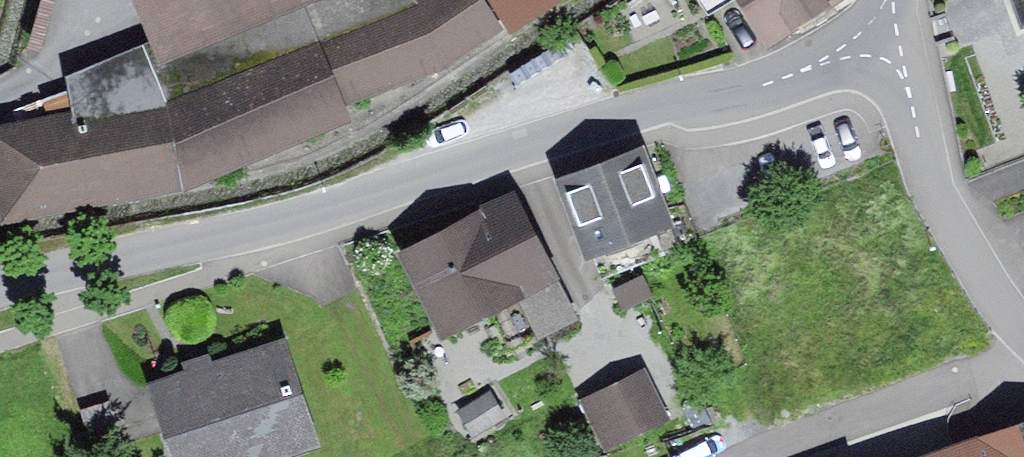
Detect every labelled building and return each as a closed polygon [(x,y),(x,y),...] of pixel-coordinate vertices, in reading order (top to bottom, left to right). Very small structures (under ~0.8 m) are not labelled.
[(146,51),(157,79),(306,18),(350,0),(125,0),(146,51)] [(306,18),(342,111),(446,74),(501,33),(480,0),(426,0),(414,9),(410,0),(350,0),(306,18)] [(510,35),(564,0),(487,0),(510,35)] [(733,6),(730,0),(695,0),(708,21),(733,6)] [(306,18),(157,79),(166,110),(183,198),(351,128),(342,111),(306,18)] [(64,86),(74,118),(166,110),(157,79),(146,51),(64,86)] [(0,132),(0,231),(183,198),(166,110),(74,118),(0,132)] [(645,160),(558,192),(587,271),(597,267),(603,284),(666,261),(660,244),(674,238),(645,160)] [(488,228),(405,270),(443,347),(519,309),(538,348),(581,327),(516,196),(481,213),(488,228)] [(642,280),(613,296),(623,315),(653,300),(642,280)] [(149,394),(170,456),(314,456),(319,455),(283,349),(213,372),(209,359),(180,368),(185,382),(149,394)] [(647,379),(584,403),(603,452),(666,428),(647,379)] [(490,394),(458,414),(474,439),(506,420),(490,394)] [(713,425),(699,395),(684,402),(683,410),(694,434),(713,425)] [(79,416),(90,456),(93,456),(121,449),(110,407),(79,416)] [(954,456),(1023,456),(1023,433),(954,456)]
